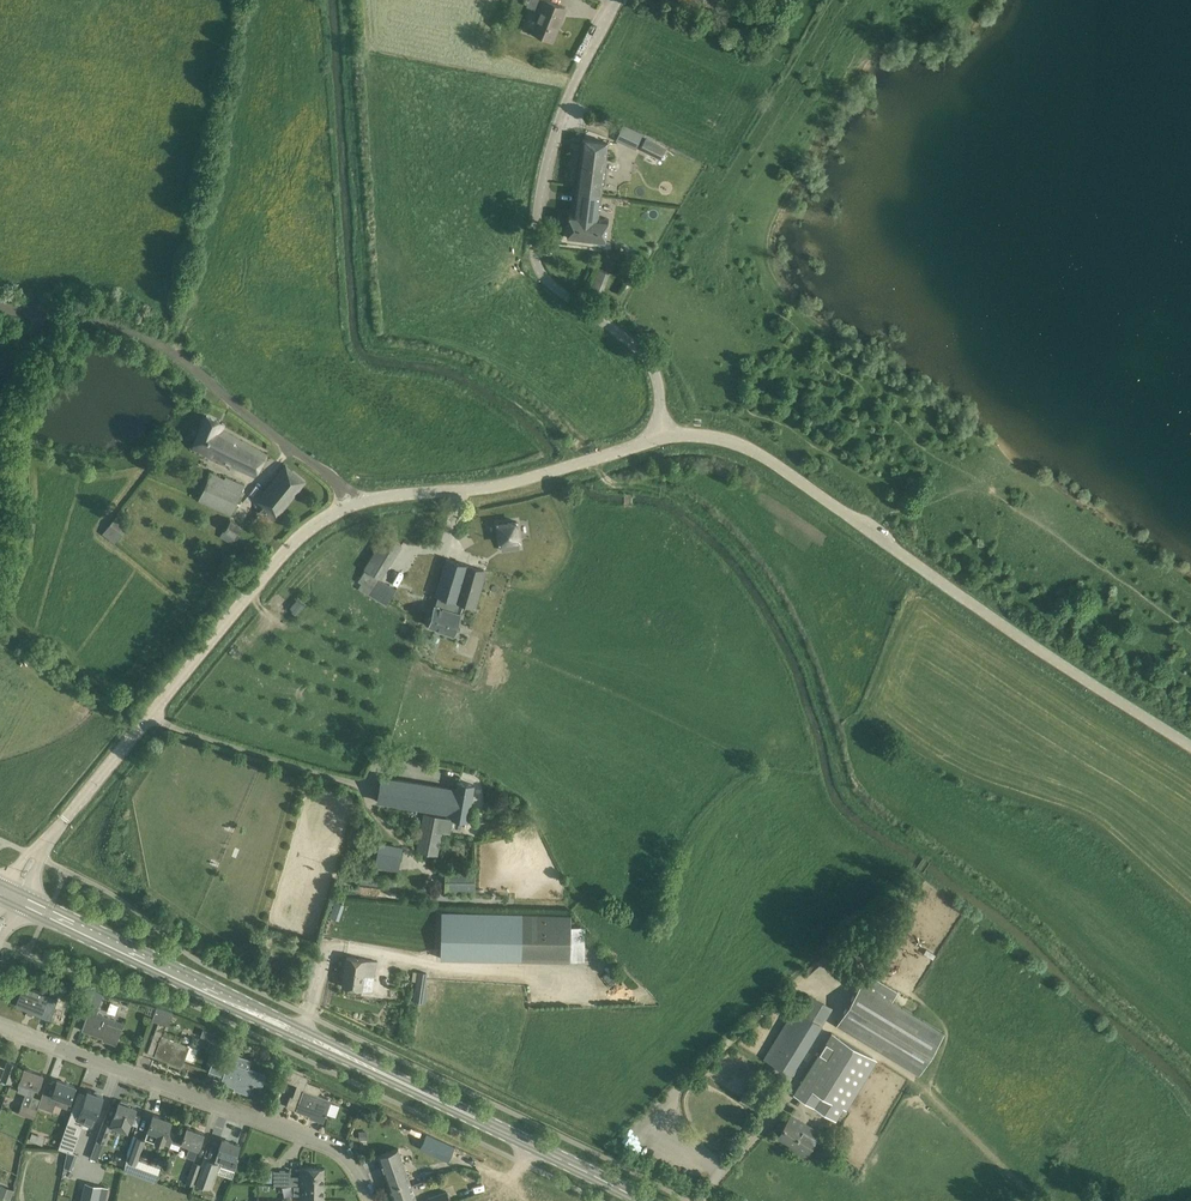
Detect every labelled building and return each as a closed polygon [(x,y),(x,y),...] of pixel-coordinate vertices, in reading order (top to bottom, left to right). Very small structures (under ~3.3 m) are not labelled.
[(554,3),(546,0),(543,0),(539,11),(541,12),(533,32),(553,40),(557,30),(554,29),(563,8),(565,9),(566,8),(554,3)] [(619,141),(640,149),(646,132),(625,124),(619,141)] [(665,160),(671,147),(649,137),(643,150),(665,160)] [(608,142),(595,140),(583,139),(573,214),(569,213),(567,237),(605,241),(608,218),(599,217),(608,142)] [(599,270),(596,277),(607,281),(609,274),(599,270)] [(224,424),(206,415),(195,448),(258,475),(268,451),(222,429),(224,424)] [(306,480),(286,464),(262,494),(269,499),(256,515),(269,526),(306,480)] [(244,485),(225,476),(224,478),(210,472),(198,499),(231,514),(244,485)] [(131,524),(118,514),(102,533),(115,543),(131,524)] [(243,538),(249,526),(232,518),(227,531),(243,538)] [(401,544),(386,535),(365,569),(366,569),(358,581),(362,583),(359,588),(387,606),(397,589),(380,578),(399,547),(401,544)] [(500,550),(501,555),(519,551),(518,547),(518,544),(499,548),(500,550)] [(447,558),(443,570),(436,595),(438,596),(435,605),(434,605),(431,616),(429,617),(428,622),(429,623),(429,625),(444,630),(443,632),(454,635),(463,604),(473,607),(484,569),(447,558)] [(447,813),(446,817),(452,818),(467,821),(474,785),(469,783),(457,781),(456,789),(382,777),(378,801),(447,813)] [(452,818),(446,817),(425,813),(417,851),(437,854),(442,831),(449,832),(452,818)] [(396,880),(401,849),(371,843),(368,856),(377,858),(373,876),(396,880)] [(475,892),(475,869),(445,869),(445,892),(475,892)] [(484,959),(570,961),(571,926),(571,916),(442,913),(441,958),(484,959)] [(585,926),(571,926),(570,961),(584,961),(585,926)] [(376,961),(358,958),(347,956),(342,986),(362,989),(364,975),(374,976),(376,961)] [(416,982),(414,1001),(420,1002),(423,1002),(426,973),(418,972),(417,973),(416,982)] [(894,998),(863,980),(836,1024),(919,1074),(944,1033),(892,1001),(894,998)] [(24,986),(16,1006),(50,1019),(58,998),(24,986)] [(81,1004),(90,1007),(82,1030),(117,1043),(124,1022),(97,1012),(103,995),(86,989),(81,1004)] [(813,995),(802,1013),(805,1015),(820,1024),(821,1025),(832,1007),(813,995)] [(152,1020),(158,1022),(147,1053),(154,1055),(154,1056),(182,1066),(185,1057),(193,1060),(197,1049),(162,1036),(166,1024),(169,1025),(173,1012),(157,1007),(152,1020)] [(805,1015),(802,1013),(795,1009),(764,1058),(790,1074),(820,1024),(805,1015)] [(202,1035),(212,1038),(208,1049),(217,1052),(224,1034),(205,1027),(202,1035)] [(831,1032),(801,1081),(811,1087),(804,1100),(824,1112),(832,1100),(842,1106),(872,1057),(831,1032)] [(251,1060),(224,1051),(218,1069),(225,1072),(221,1082),(249,1092),(251,1086),(253,1087),(254,1084),(259,1086),(262,1085),(265,1076),(263,1073),(249,1068),(251,1060)] [(11,1082),(12,1079),(14,1072),(17,1065),(8,1062),(2,1079),(11,1082)] [(14,1072),(12,1079),(20,1082),(18,1086),(19,1087),(18,1091),(25,1094),(19,1112),(34,1118),(37,1109),(29,1106),(36,1087),(37,1088),(42,1074),(25,1068),(22,1075),(14,1072)] [(67,1108),(71,1097),(75,1086),(58,1080),(51,1097),(43,1094),(44,1092),(43,1091),(38,1106),(53,1111),(55,1104),(67,1108)] [(286,1106),(296,1110),(324,1120),(331,1100),(304,1090),(305,1086),(298,1083),(293,1097),(290,1096),(286,1106)] [(92,1125),(103,1096),(101,1096),(102,1094),(95,1091),(94,1093),(87,1091),(86,1095),(78,1092),(64,1132),(78,1137),(84,1122),(92,1125)] [(121,1100),(120,1102),(119,1102),(111,1124),(127,1130),(130,1121),(131,1121),(136,1108),(127,1105),(128,1102),(121,1100)] [(170,1146),(174,1133),(168,1130),(171,1121),(153,1114),(148,1130),(157,1133),(154,1141),(170,1146)] [(819,1133),(791,1115),(778,1137),(791,1144),(790,1146),(805,1155),(819,1133)] [(112,1125),(103,1122),(97,1140),(105,1143),(112,1125)] [(174,1133),(170,1146),(171,1141),(180,1145),(181,1143),(189,1146),(186,1156),(194,1159),(204,1133),(187,1126),(183,1136),(174,1133)] [(447,1160),(454,1145),(439,1139),(427,1133),(420,1148),(447,1160)] [(134,1135),(128,1150),(127,1150),(124,1171),(156,1182),(161,1168),(138,1160),(145,1140),(134,1135)] [(235,1157),(239,1145),(222,1139),(215,1160),(222,1163),(221,1165),(235,1170),(239,1158),(235,1157)] [(378,1155),(390,1189),(401,1185),(402,1188),(411,1185),(398,1148),(378,1155)] [(67,1151),(64,1167),(71,1170),(77,1154),(73,1153),(67,1151)] [(204,1159),(202,1165),(195,1184),(209,1189),(219,1164),(204,1159)] [(194,1186),(195,1184),(202,1165),(194,1162),(186,1183),(194,1186)] [(300,1185),(300,1186),(323,1186),(324,1168),(301,1167),(300,1176),(290,1176),(290,1171),(275,1171),(275,1184),(300,1185)] [(86,1183),(82,1200),(98,1200),(101,1187),(86,1183)] [(12,1199),(16,1188),(3,1184),(0,1192),(0,1195),(12,1199)] [(411,1185),(402,1188),(401,1185),(390,1189),(394,1200),(417,1200),(411,1185)] [(300,1186),(300,1200),(323,1200),(323,1186),(300,1186)] [(446,1191),(429,1197),(430,1200),(450,1200),(446,1191)]
